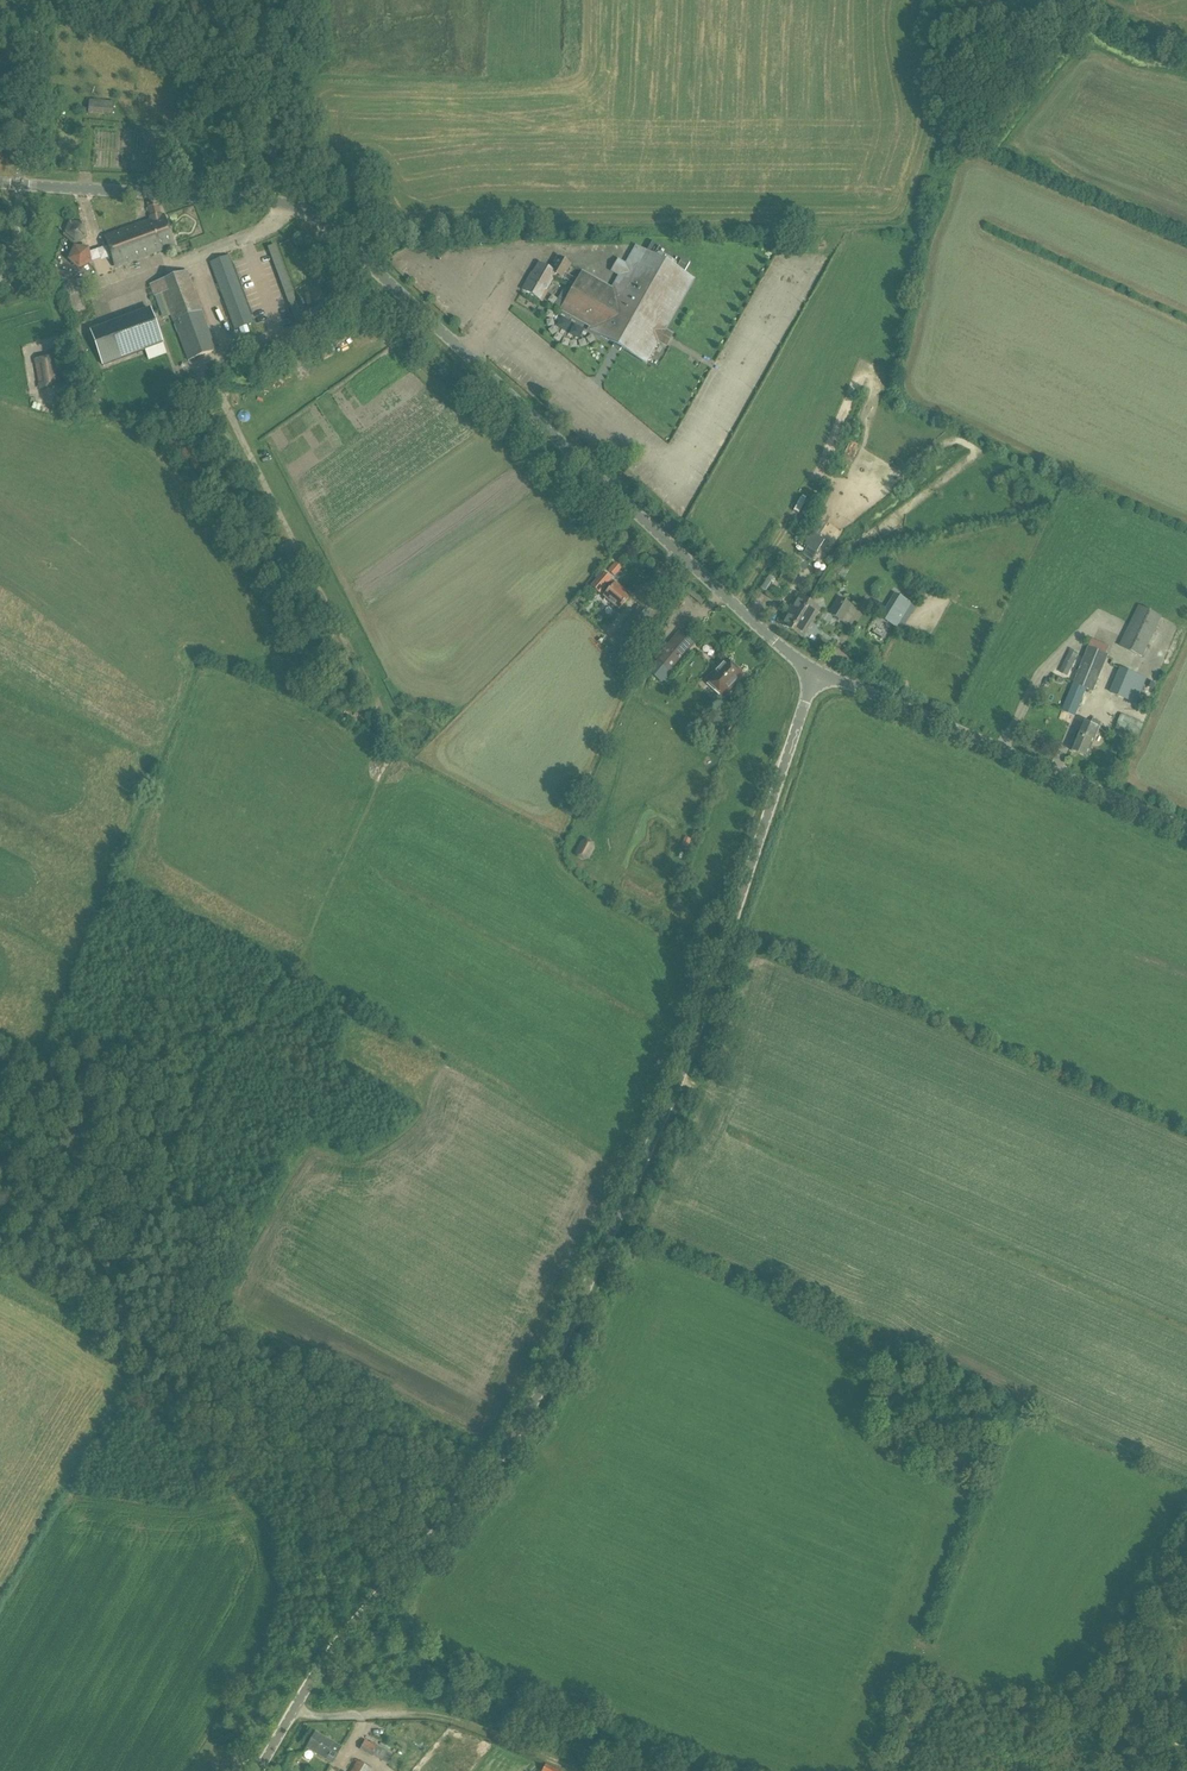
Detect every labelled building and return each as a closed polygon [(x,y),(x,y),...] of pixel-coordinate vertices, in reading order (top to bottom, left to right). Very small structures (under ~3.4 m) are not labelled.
[(113,114),(113,103),(89,101),(88,113),(113,114)] [(105,237),(116,267),(174,246),(163,216),(161,217),(159,205),(157,205),(156,201),(147,203),(150,221),(105,237)] [(82,229),(70,227),(64,239),(73,248),(85,242),(82,229)] [(584,273),(561,312),(591,328),(590,330),(648,365),(661,343),(668,347),(673,338),(666,334),(697,281),(686,275),(693,264),(656,243),(650,253),(640,247),(628,266),(621,262),(616,271),(623,275),(613,290),(584,273)] [(88,252),(74,251),(69,263),(79,272),(91,265),(88,252)] [(254,323),(230,256),(209,263),(234,330),(254,323)] [(711,267),(713,260),(700,256),(698,263),(711,267)] [(538,264),(529,280),(528,279),(523,289),(543,301),(549,292),(548,291),(558,274),(563,278),(571,265),(558,257),(550,270),(538,264)] [(163,293),(188,361),(216,351),(187,272),(150,285),(154,296),(163,293)] [(90,330),(103,366),(164,344),(150,308),(90,330)] [(493,342),(488,346),(500,362),(506,358),(493,342)] [(41,389),(61,385),(56,357),(36,361),(41,389)] [(593,368),(589,371),(594,379),(599,376),(593,368)] [(811,541),(807,547),(802,556),(811,561),(820,547),(811,541)] [(792,562),(786,569),(796,577),(802,570),(792,562)] [(621,568),(615,563),(610,570),(616,575),(621,568)] [(785,568),(779,577),(790,586),(796,577),(786,569),(785,568)] [(603,573),(592,586),(600,593),(601,592),(605,595),(604,596),(619,609),(629,598),(623,594),(625,591),(615,583),(614,584),(610,581),(611,580),(603,573)] [(773,579),(770,576),(761,589),(765,592),(773,579)] [(821,605),(835,583),(829,579),(823,589),(819,586),(811,599),(821,605)] [(797,596),(780,624),(792,632),(809,603),(797,596)] [(841,622),(851,605),(838,597),(828,614),(841,622)] [(597,637),(604,642),(599,648),(609,657),(649,608),(639,600),(620,623),(612,617),(604,627),(597,637)] [(907,609),(896,602),(885,619),(896,626),(907,609)] [(802,638),(820,610),(809,603),(792,632),(802,638)] [(1162,617),(1139,606),(1120,646),(1142,657),(1162,617)] [(693,645),(679,633),(656,660),(660,663),(651,673),(662,683),(693,645)] [(1063,710),(1075,716),(1086,689),(1094,692),(1108,657),(1089,648),(1074,683),(1063,710)] [(1068,675),(1078,654),(1070,650),(1060,671),(1068,675)] [(706,681),(723,696),(742,676),(726,661),(721,665),(721,664),(715,670),(716,671),(706,681)] [(1121,668),(1110,693),(1136,704),(1147,679),(1121,668)] [(1144,724),(1120,715),(1114,730),(1138,740),(1144,724)] [(1084,722),(1082,726),(1080,732),(1078,731),(1074,739),(1077,739),(1072,752),(1087,758),(1100,729),(1084,722)] [(684,837),(681,846),(687,849),(691,839),(684,837)] [(586,840),(581,841),(575,853),(577,857),(583,861),(589,860),(595,849),(593,843),(586,840)] [(315,1732),(313,1736),(306,1748),(333,1763),(342,1748),(315,1732)] [(364,1738),(373,1742),(376,1736),(367,1732),(364,1738)] [(365,1740),(360,1750),(383,1763),(388,1752),(389,1752),(365,1740)] [(357,1761),(351,1770),(371,1770),(357,1761)]
